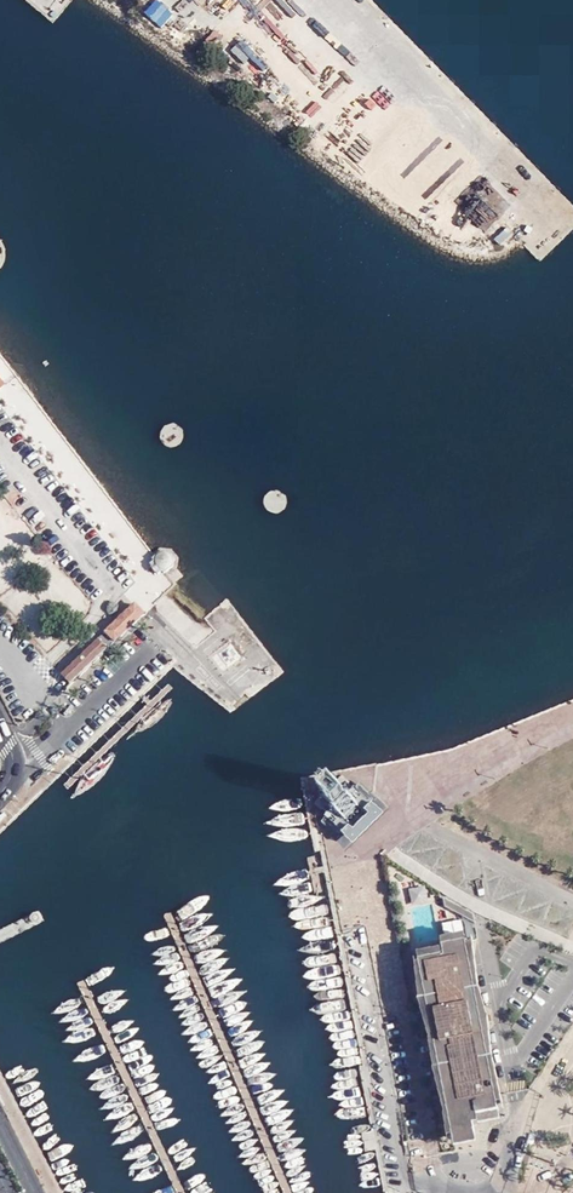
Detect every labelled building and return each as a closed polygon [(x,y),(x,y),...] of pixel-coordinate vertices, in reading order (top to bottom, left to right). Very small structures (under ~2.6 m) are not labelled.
[(270,29),(283,17),(267,0),(243,0),(242,0),(270,29)] [(173,566),(174,559),(169,552),(162,551),(152,559),(154,562),(151,565),(151,567),(156,574),(157,573),(158,574),(162,571),(164,574),(173,566)] [(62,675),(60,677),(69,686),(130,628),(133,624),(139,619),(131,610),(62,675)] [(210,661),(233,700),(251,690),(247,683),(257,677),(260,683),(271,677),(266,669),(252,677),(231,640),(222,645),(217,636),(203,645),(203,644),(193,650),(202,666),(210,661)] [(354,849),(387,820),(345,773),(312,802),(354,849)] [(445,940),(464,934),(459,919),(441,925),(445,940)] [(349,961),(370,957),(364,927),(342,931),(349,961)] [(478,1141),(474,1123),(480,1122),(479,1113),(500,1109),(467,941),(444,945),(446,954),(421,959),(453,1127),(457,1145),(478,1141)]
